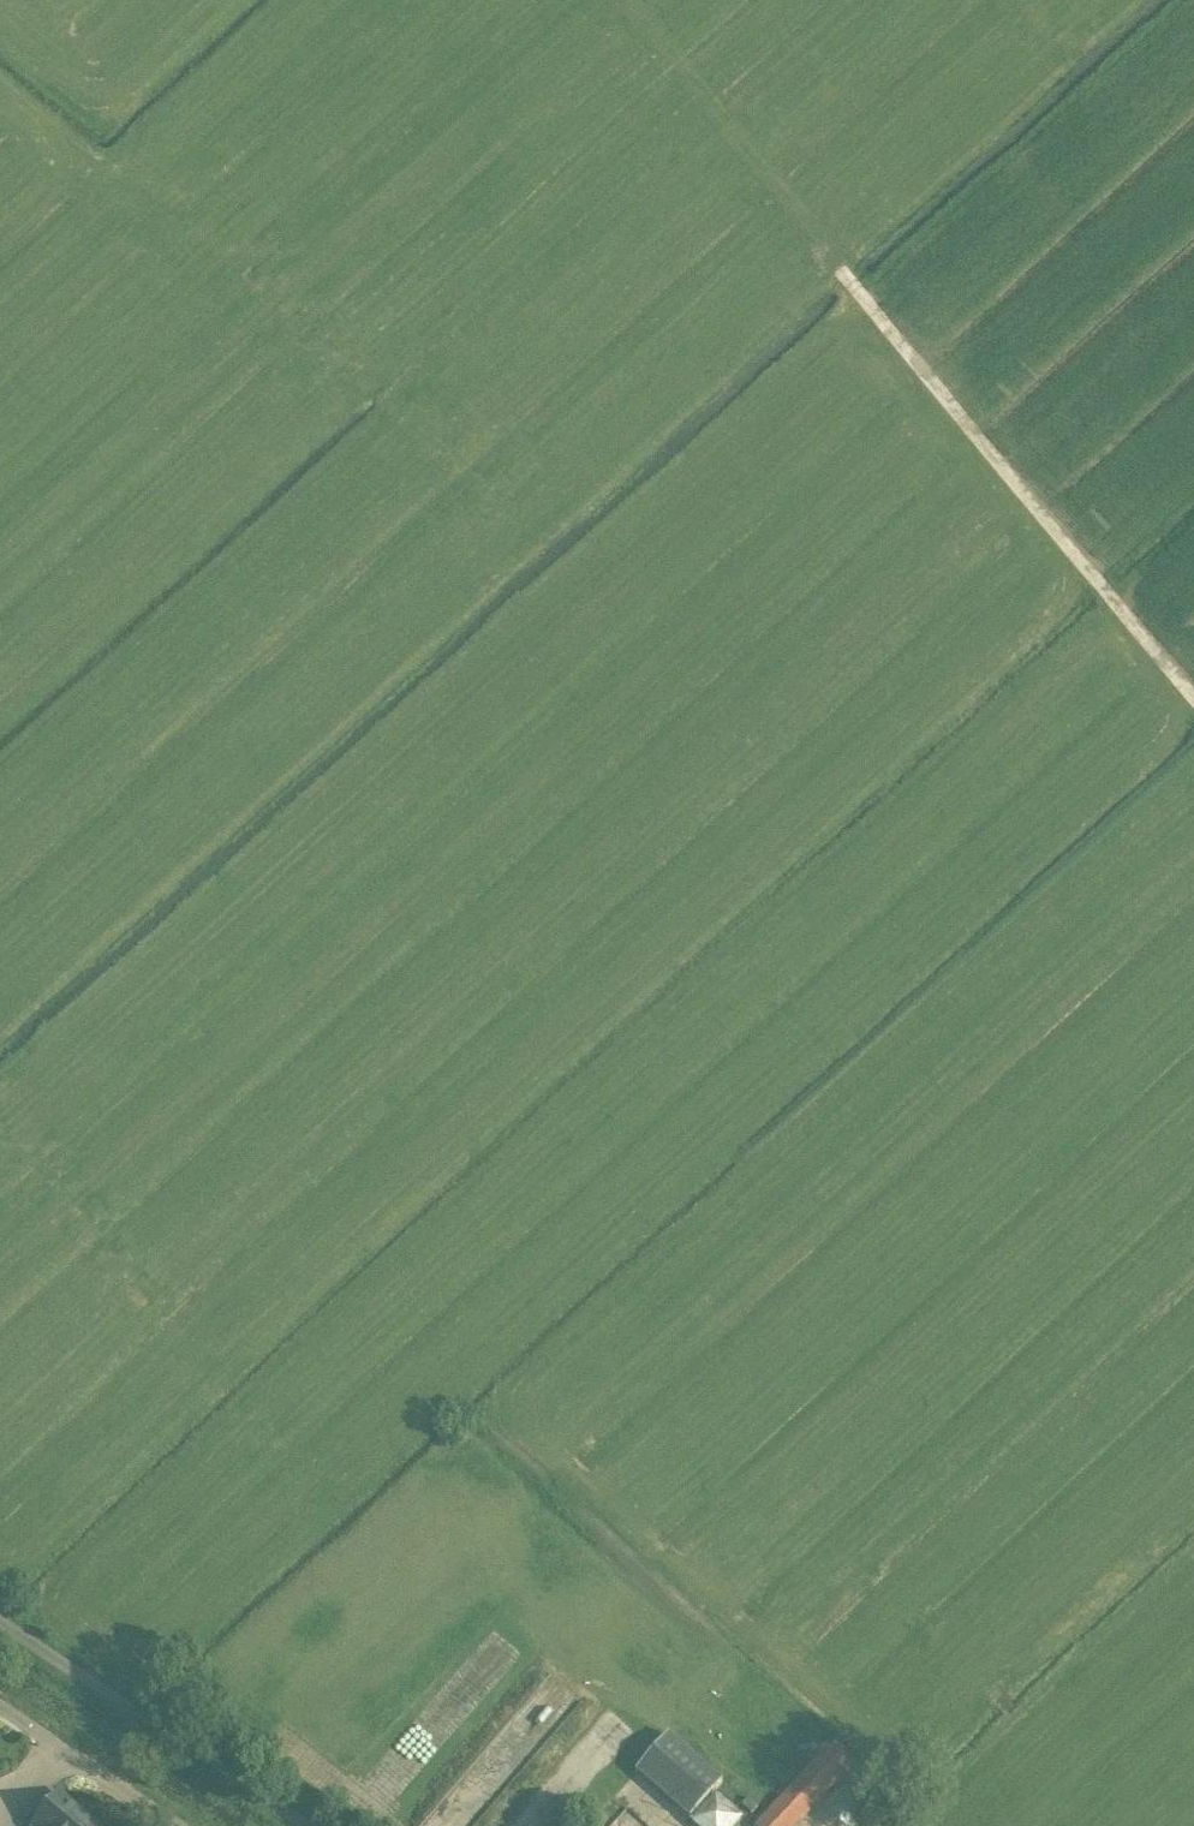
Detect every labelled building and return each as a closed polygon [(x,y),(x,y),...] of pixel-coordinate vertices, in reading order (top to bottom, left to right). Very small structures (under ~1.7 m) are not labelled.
[(723,1782),(669,1734),(635,1771),(689,1820),(723,1782)] [(852,1768),(830,1747),(756,1825),(797,1825),(852,1768)] [(59,1795),(33,1825),(34,1825),(96,1825),(59,1795)] [(749,1798),(742,1805),(751,1813),(758,1806),(749,1798)]
